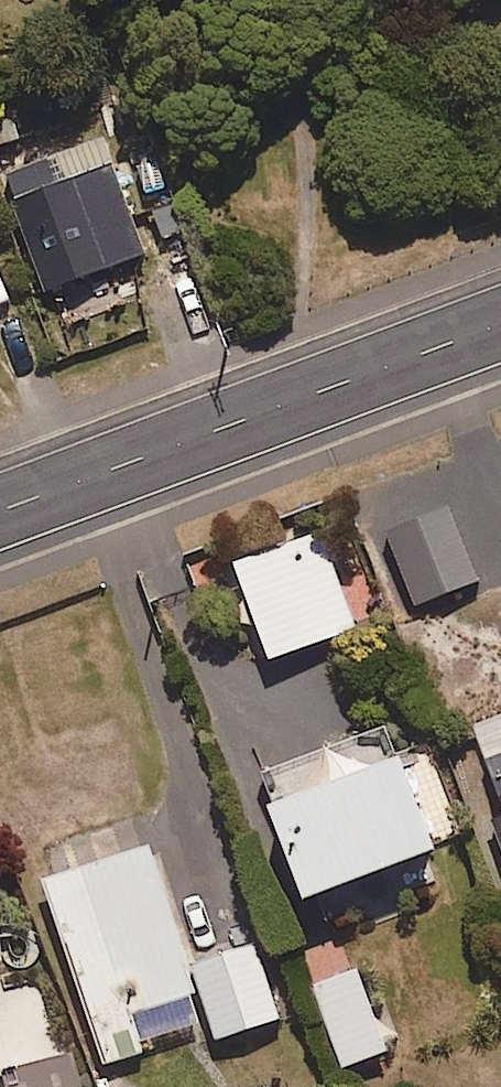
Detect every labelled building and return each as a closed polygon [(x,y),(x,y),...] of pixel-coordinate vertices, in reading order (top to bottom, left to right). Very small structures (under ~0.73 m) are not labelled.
[(51,296),(150,260),(108,141),(8,177),(51,296)] [(421,610),(484,586),(457,515),(394,539),(421,610)] [(276,666),(362,632),(326,538),(240,571),(276,666)] [(320,912),(453,862),(401,724),(268,775),(320,912)] [(482,741),(500,787),(500,733),(482,741)] [(144,1048),(211,1026),(156,854),(53,887),(111,1070),(147,1058),(144,1048)] [(13,971),(10,933),(0,934),(0,971),(13,971)] [(223,1044),(286,1024),(262,951),(200,971),(223,1044)] [(349,1072),(392,1059),(366,975),(323,988),(349,1072)] [(74,1057),(6,1075),(9,1086),(82,1086),(74,1057)]
